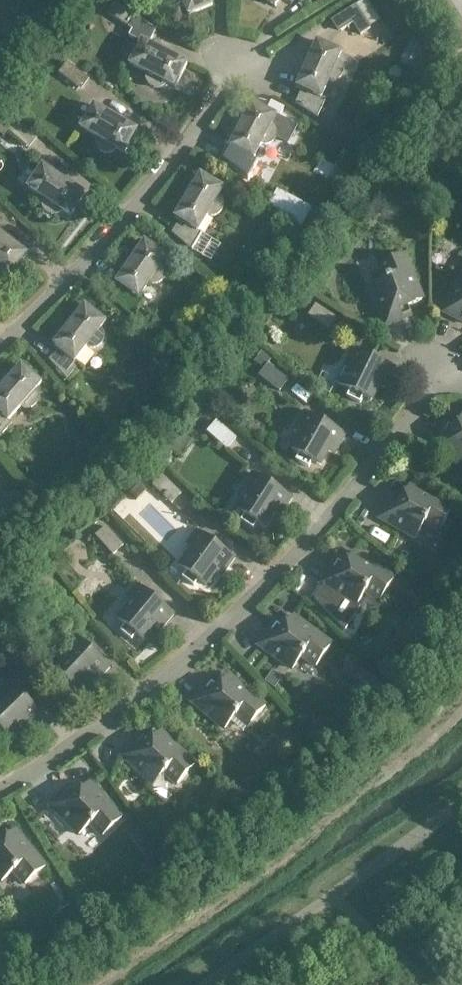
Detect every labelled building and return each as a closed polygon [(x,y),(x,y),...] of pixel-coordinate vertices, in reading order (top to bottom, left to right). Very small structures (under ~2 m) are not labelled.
[(181,7),(185,6),(189,16),(213,6),(210,0),(172,0),(174,4),(177,6),(181,7)] [(115,2),(107,13),(132,30),(129,35),(141,41),(149,45),(156,30),(115,2)] [(369,30),(353,7),(331,21),(339,33),(350,25),(358,37),(369,30)] [(187,65),(149,45),(141,41),(129,64),(147,73),(146,77),(147,81),(149,84),(152,87),(156,88),(160,87),(163,86),(166,83),(175,88),(187,65)] [(337,61),(341,51),(318,41),(297,89),(303,91),(295,103),(317,118),(326,100),(321,98),(328,81),(332,81),(336,80),(339,78),(342,75),(342,71),(342,67),(340,64),(337,61)] [(87,78),(67,62),(58,73),(79,89),(87,78)] [(253,103),(223,161),(248,180),(257,163),(253,160),(261,144),(265,144),(269,143),(272,141),(275,138),(287,144),(296,126),(253,103)] [(138,132),(93,105),(80,127),(97,138),(96,142),(97,145),(99,149),(101,151),(105,153),(109,153),(113,151),(115,149),(124,154),(138,132)] [(0,115),(0,135),(2,137),(7,130),(16,120),(4,110),(0,115)] [(35,137),(16,120),(7,130),(26,147),(35,137)] [(340,120),(332,133),(349,144),(357,132),(340,120)] [(84,195),(41,166),(27,188),(44,199),(42,203),(43,206),(44,210),(47,213),(51,214),(55,214),(58,213),(61,211),(70,217),(84,195)] [(180,222),(171,233),(192,251),(211,262),(221,245),(198,231),(207,215),(211,216),(215,215),(218,213),(221,210),(222,207),(222,203),(221,199),(218,196),(224,187),(201,174),(175,219),(180,222)] [(279,189),(272,204),(300,226),(311,208),(279,189)] [(0,234),(0,272),(3,270),(12,276),(28,256),(0,234)] [(163,268),(161,265),(167,256),(145,242),(116,284),(122,288),(112,298),(131,317),(142,301),(138,298),(149,283),(152,284),(156,283),(160,282),(163,279),(164,276),(164,272),(163,268)] [(422,300),(416,286),(416,285),(417,284),(416,283),(416,282),(416,281),(415,279),(413,279),(403,255),(380,265),(386,281),(371,287),(387,326),(403,320),(399,310),(422,300)] [(444,314),(461,321),(461,318),(461,277),(444,314)] [(253,281),(244,290),(253,298),(262,289),(253,281)] [(102,333),(100,330),(106,321),(86,305),(54,346),(59,350),(49,360),(67,380),(79,364),(75,361),(86,347),(90,348),(94,348),(98,347),(101,344),(102,341),(103,337),(102,333)] [(308,316),(329,331),(337,319),(316,305),(308,316)] [(371,401),(378,386),(385,390),(395,369),(352,348),(345,363),(352,366),(342,387),(350,391),(347,397),(360,404),(363,397),(371,401)] [(21,406),(24,408),(28,408),(32,407),(35,405),(37,401),(38,398),(37,394),(35,390),(42,383),(22,365),(0,391),(0,437),(12,424),(8,421),(21,406)] [(259,376),(280,391),(288,381),(267,365),(259,376)] [(320,466),(328,452),(334,455),(345,435),(304,412),(296,427),(303,430),(292,450),(299,455),(296,461),(309,468),(312,462),(320,466)] [(461,415),(451,437),(442,433),(434,449),(461,462),(461,415)] [(208,432),(227,449),(236,439),(217,422),(208,432)] [(264,528),(273,514),(279,518),(292,499),(252,473),(243,487),(250,491),(237,510),(244,515),(241,521),(253,529),(257,523),(264,528)] [(153,486),(171,504),(181,494),(162,476),(153,486)] [(452,510),(430,497),(429,495),(428,495),(427,494),(425,493),(424,493),(423,494),(409,486),(398,507),(388,502),(379,517),(416,538),(424,524),(440,532),(452,510)] [(23,495),(15,503),(25,513),(33,505),(23,495)] [(96,536),(113,555),(123,546),(106,527),(96,536)] [(205,586),(215,573),(221,577),(235,559),(196,531),(187,544),(193,549),(179,567),(186,572),(182,578),(194,587),(198,581),(205,586)] [(325,585),(315,601),(345,631),(360,608),(356,606),(365,592),(380,601),(394,580),(373,566),(372,565),(372,564),(371,564),(371,563),(370,562),(369,562),(368,562),(367,562),(366,562),(353,553),(340,574),(331,568),(321,583),(325,585)] [(143,641),(153,628),(159,633),(163,628),(174,615),(137,585),(127,598),(133,602),(118,620),(125,626),(120,631),(131,641),(136,635),(143,641)] [(426,596),(412,610),(431,630),(446,616),(426,596)] [(331,646),(311,631),(311,629),(310,629),(309,627),(308,627),(307,626),(305,626),(304,626),(292,617),(278,636),(269,630),(258,644),(292,669),(302,656),(316,666),(331,646)] [(77,692),(88,680),(94,685),(98,680),(110,668),(75,636),(64,648),(69,653),(54,670),(60,676),(55,681),(66,691),(71,686),(77,692)] [(388,661),(378,672),(397,690),(407,679),(388,661)] [(365,686),(359,694),(367,700),(379,684),(363,672),(357,680),(365,686)] [(272,673),(264,684),(274,691),(282,680),(272,673)] [(265,708),(246,692),(245,690),(245,689),(244,688),(243,687),(242,687),(240,686),(239,686),(228,677),(212,695),(204,688),(192,702),(225,729),(235,716),(249,727),(265,708)] [(20,727),(25,732),(42,716),(10,682),(0,691),(0,696),(3,699),(0,702),(0,734),(3,732),(9,738),(20,727)] [(379,687),(372,697),(385,706),(392,697),(379,687)] [(195,766),(177,749),(176,747),(176,746),(175,745),(175,744),(174,744),(173,743),(172,743),(171,743),(159,732),(143,750),(135,743),(123,756),(153,785),(165,773),(177,784),(195,766)] [(121,819),(104,801),(104,800),(104,799),(103,797),(102,796),(101,796),(100,795),(99,795),(88,784),(70,800),(63,793),(50,805),(79,836),(91,824),(103,837),(121,819)] [(140,830),(131,837),(137,845),(146,839),(140,830)] [(29,849),(29,848),(29,847),(28,846),(28,845),(26,844),(26,843),(25,843),(24,843),(14,831),(0,842),(0,880),(1,882),(14,872),(25,885),(45,869),(29,849)] [(368,984),(370,984),(386,984),(388,983),(378,973),(368,984)]
